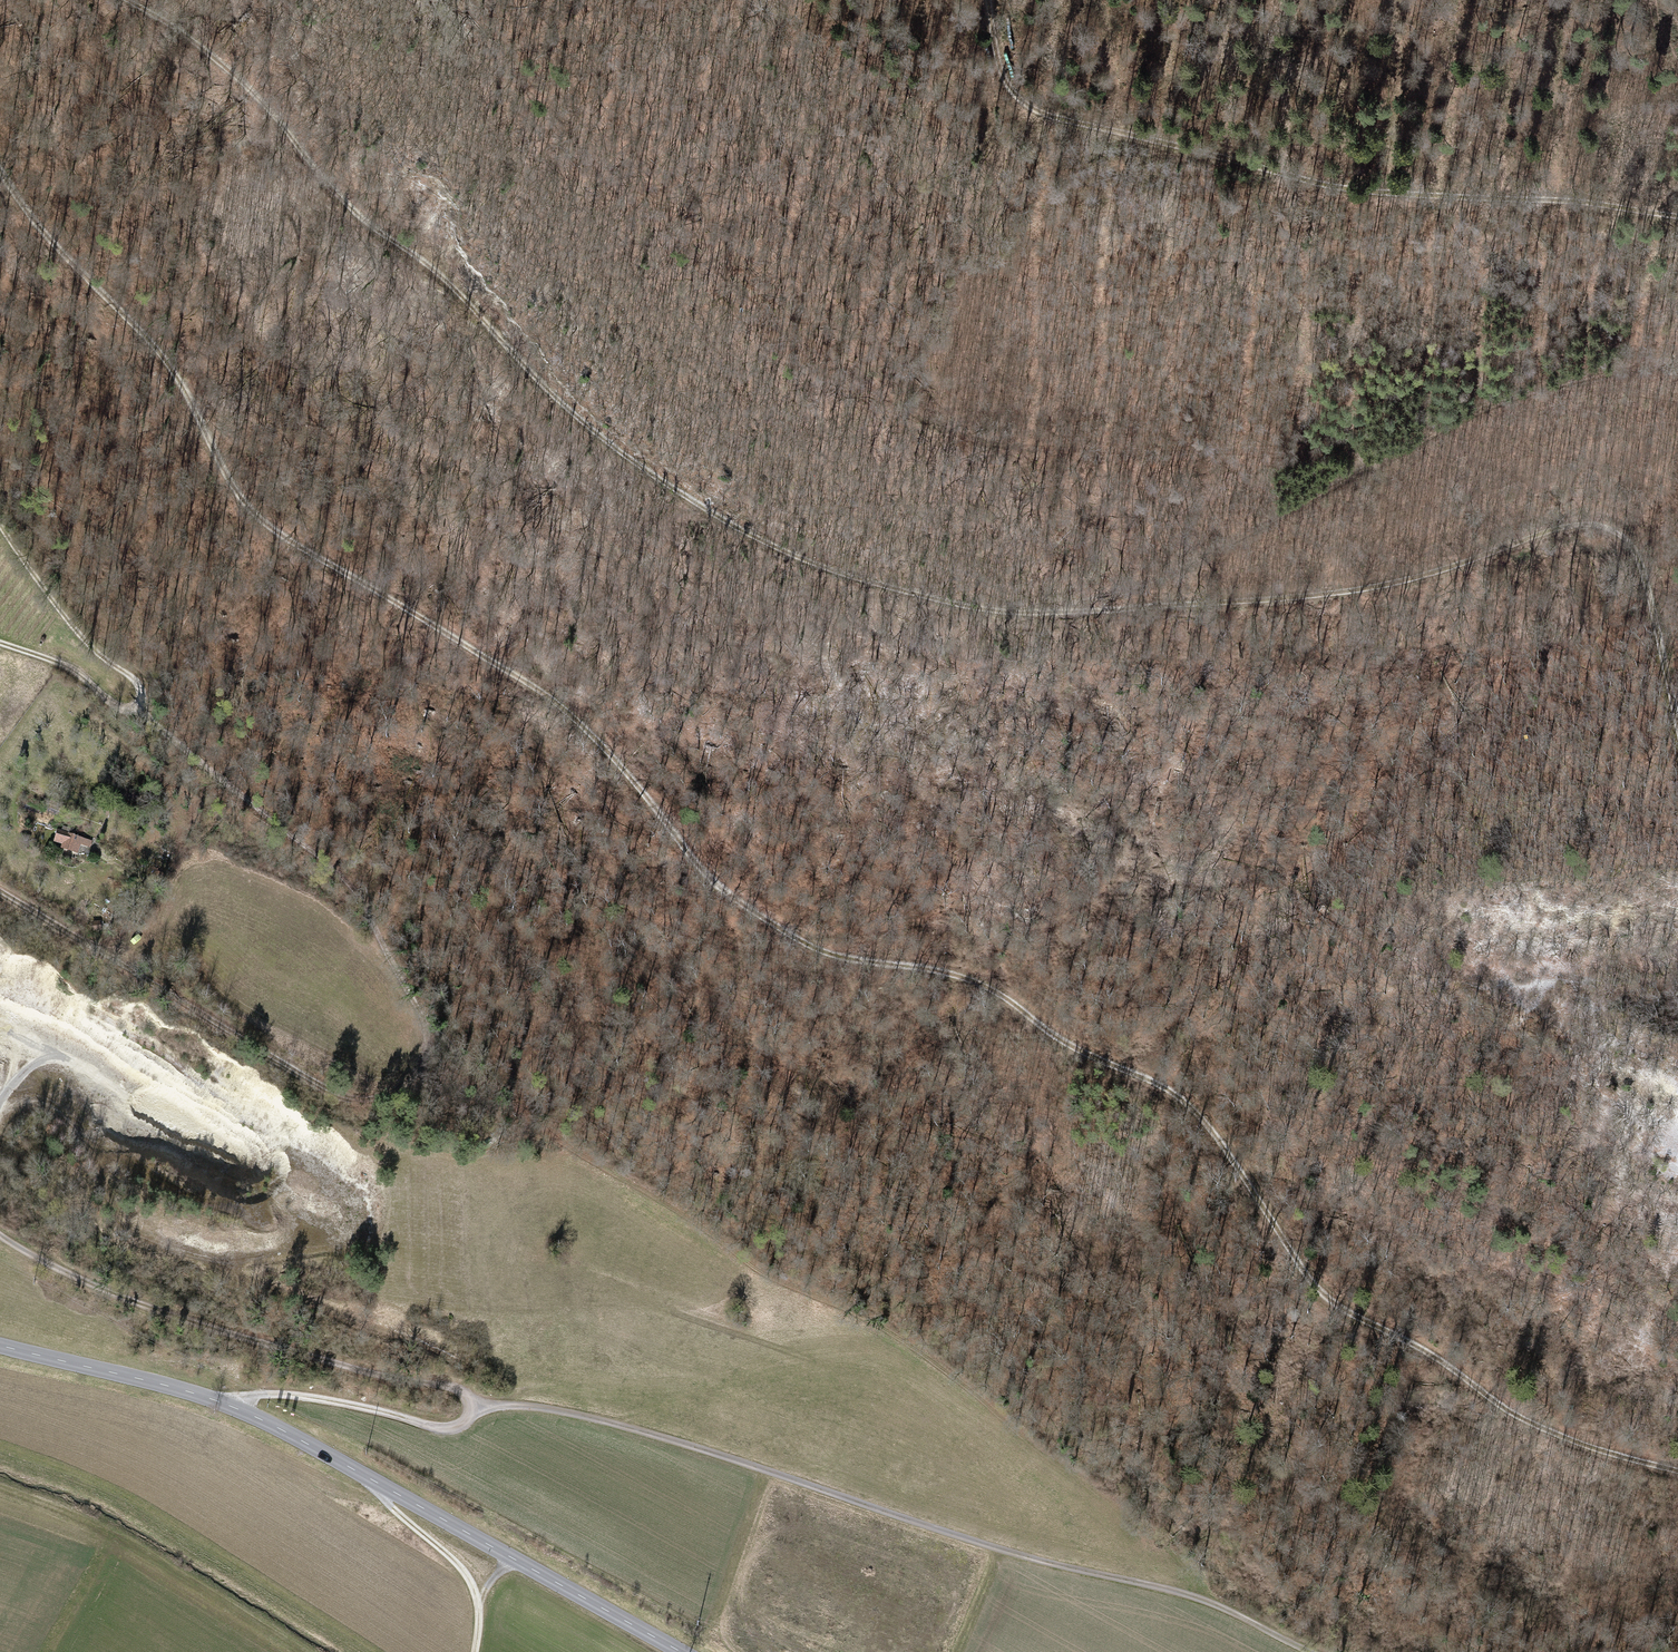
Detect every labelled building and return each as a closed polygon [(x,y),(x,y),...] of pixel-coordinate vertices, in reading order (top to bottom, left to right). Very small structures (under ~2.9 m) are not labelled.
[(91,841),(60,833),(55,848),(86,857),(91,841)]
